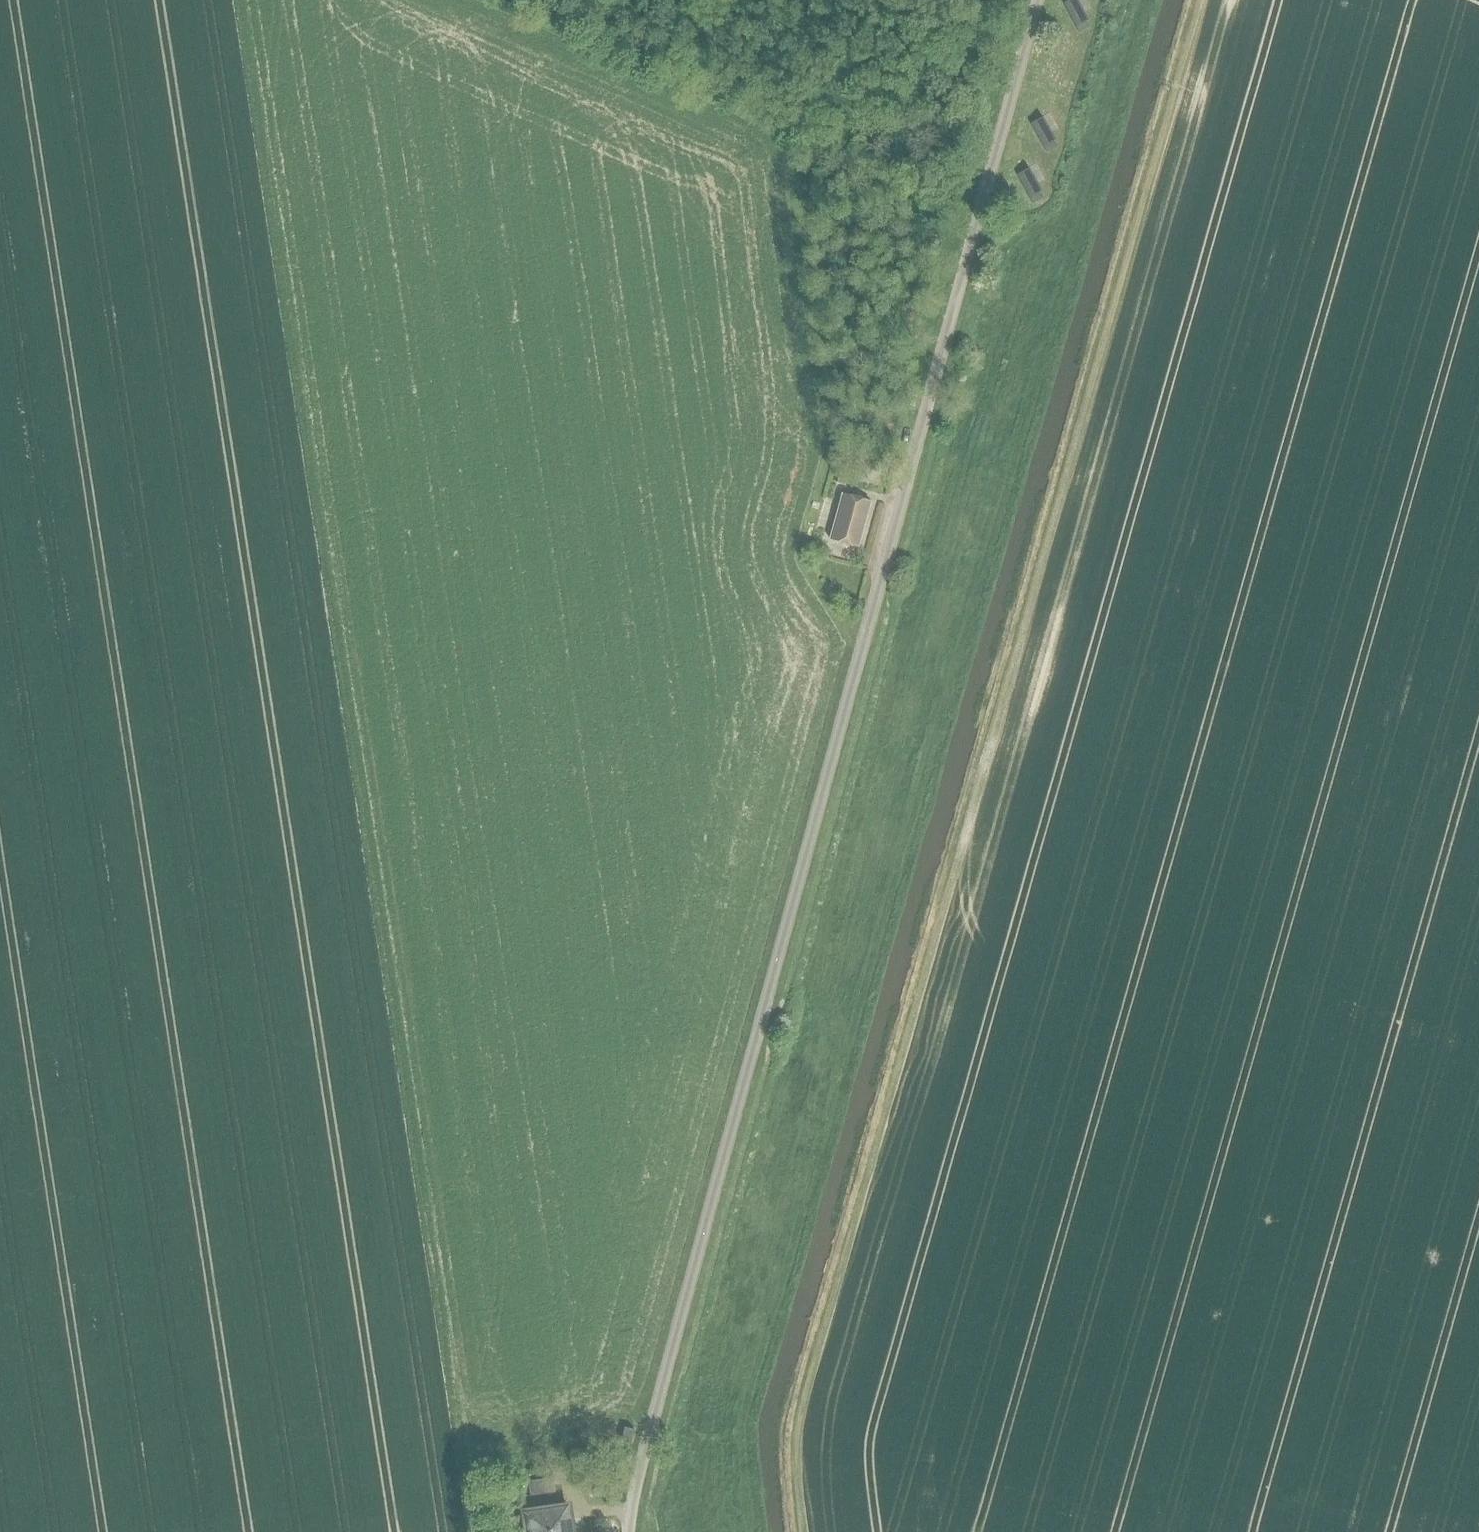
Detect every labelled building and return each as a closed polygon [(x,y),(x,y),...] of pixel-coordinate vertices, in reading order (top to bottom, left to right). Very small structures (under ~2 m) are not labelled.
[(1062,3),(1076,27),(1088,20),(1077,0),(1067,0),(1062,3)] [(1042,116),(1030,123),(1043,147),(1055,140),(1042,116)] [(1028,167),(1016,174),(1029,198),(1041,191),(1028,167)] [(839,471),(835,484),(844,487),(848,474),(839,471)] [(864,503),(838,496),(826,540),(852,548),(864,503)] [(631,1442),(635,1429),(625,1427),(621,1439),(631,1442)] [(565,1503),(518,1510),(521,1531),(569,1531),(565,1503)]
